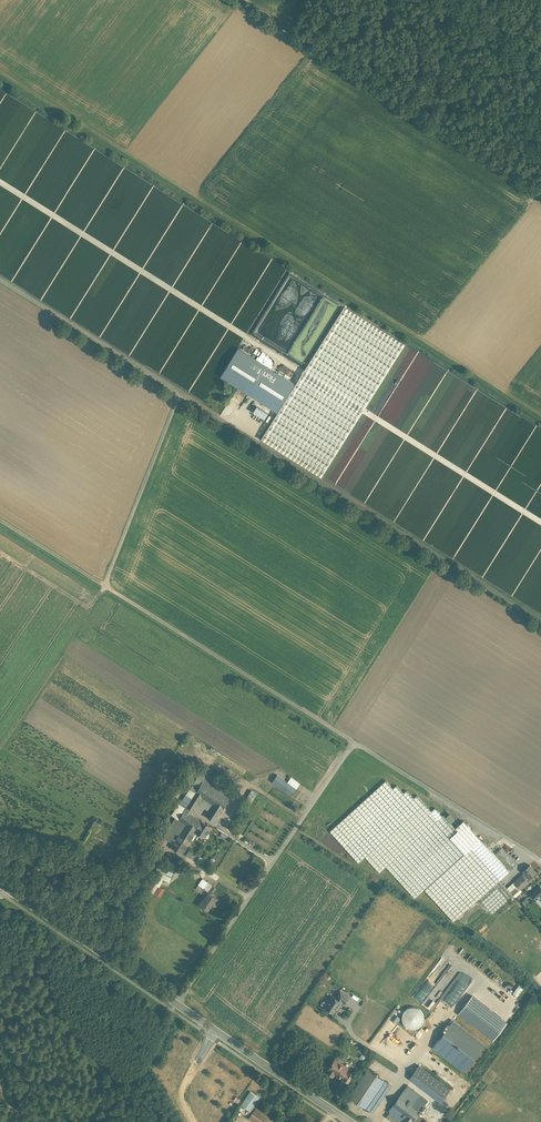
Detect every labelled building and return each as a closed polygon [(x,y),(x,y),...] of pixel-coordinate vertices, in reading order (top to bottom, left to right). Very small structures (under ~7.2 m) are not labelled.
[(49,115),(16,102),(22,109),(23,116),(23,114),(26,116),(18,121),(21,123),(17,124),(11,138),(9,137),(7,139),(4,142),(2,142),(3,140),(0,139),(0,142),(2,145),(0,146),(0,148),(0,176),(1,177),(9,176),(18,154),(32,159),(49,115)] [(345,305),(296,384),(278,412),(263,436),(324,474),(406,343),(345,305)] [(250,346),(246,352),(251,355),(255,349),(250,346)] [(296,384),(238,348),(220,376),(278,412),(296,384)] [(456,375),(452,382),(455,384),(454,385),(458,388),(463,379),(456,375)] [(220,776),(203,765),(200,770),(202,772),(206,775),(217,781),(220,776)] [(202,772),(182,804),(186,807),(187,806),(196,791),(202,781),(206,775),(202,772)] [(217,781),(206,775),(202,781),(229,798),(234,791),(217,781)] [(229,798),(202,781),(196,791),(201,795),(214,803),(223,808),(229,798)] [(296,789),(287,782),(282,789),(291,796),(296,789)] [(251,790),(246,800),(251,803),(256,793),(251,790)] [(196,791),(187,806),(193,810),(197,803),(196,803),(201,795),(196,791)] [(214,803),(201,795),(196,803),(197,803),(209,811),(214,803)] [(179,802),(172,814),(176,817),(180,810),(183,811),(186,807),(182,804),(179,802)] [(223,808),(214,803),(209,811),(206,816),(215,821),(223,808)] [(249,806),(244,803),(240,809),(245,812),(249,806)] [(481,840),(463,820),(455,828),(443,814),(442,816),(435,808),(431,810),(424,803),(365,857),(380,873),(386,867),(415,898),(428,886),(471,933),(514,894),(518,890),(515,887),(510,892),(507,888),(474,851),(475,850),(483,843),(480,840),(481,840)] [(176,817),(163,837),(169,840),(181,820),(186,823),(191,814),(192,815),(195,811),(193,810),(187,806),(186,807),(183,811),(180,810),(176,817)] [(173,843),(171,847),(182,854),(196,831),(205,837),(212,826),(201,820),(192,815),(191,814),(186,823),(173,843)] [(181,820),(169,840),(173,843),(186,823),(181,820)] [(509,872),(483,843),(475,850),(501,879),(509,872)] [(514,862),(502,848),(495,854),(508,867),(514,862)] [(526,879),(522,875),(514,882),(520,889),(528,882),(528,881),(533,877),(532,876),(536,872),(529,865),(522,871),(528,877),(526,879)] [(520,889),(514,882),(507,888),(510,892),(515,887),(518,890),(514,894),(516,897),(522,891),(520,889)] [(216,888),(209,883),(205,889),(209,892),(203,899),(199,904),(208,910),(213,903),(217,905),(220,900),(212,894),(216,888)] [(166,889),(155,884),(151,891),(161,897),(166,889)] [(531,894),(536,899),(540,896),(540,895),(540,888),(539,886),(531,894)] [(513,993),(517,996),(525,986),(520,983),(513,993)] [(335,996),(330,993),(321,1005),(334,1015),(348,996),(340,990),(335,996)] [(457,1014),(493,1040),(507,1021),(471,995),(457,1014)] [(407,1030),(425,1023),(418,1005),(400,1012),(407,1030)] [(432,1048),(465,1071),(485,1042),(452,1019),(432,1048)] [(348,1067),(335,1059),(327,1071),(333,1076),(334,1074),(337,1076),(338,1075),(341,1077),(342,1076),(344,1077),(347,1073),(345,1071),(348,1067)] [(450,1089),(419,1065),(409,1078),(440,1102),(450,1089)] [(367,1068),(349,1096),(366,1107),(384,1080),(367,1068)] [(344,1077),(343,1079),(348,1082),(353,1074),(348,1071),(347,1073),(344,1077)] [(384,1080),(366,1107),(370,1110),(389,1083),(384,1080)] [(250,1091),(241,1105),(250,1112),(254,1105),(259,1098),(250,1091)] [(419,1111),(399,1096),(392,1105),(413,1120),(419,1111)] [(254,1105),(250,1112),(252,1113),(249,1118),(254,1121),(267,1121),(270,1116),(254,1105)] [(413,1120),(392,1105),(389,1111),(402,1120),(401,1121),(411,1121),(413,1120)]
